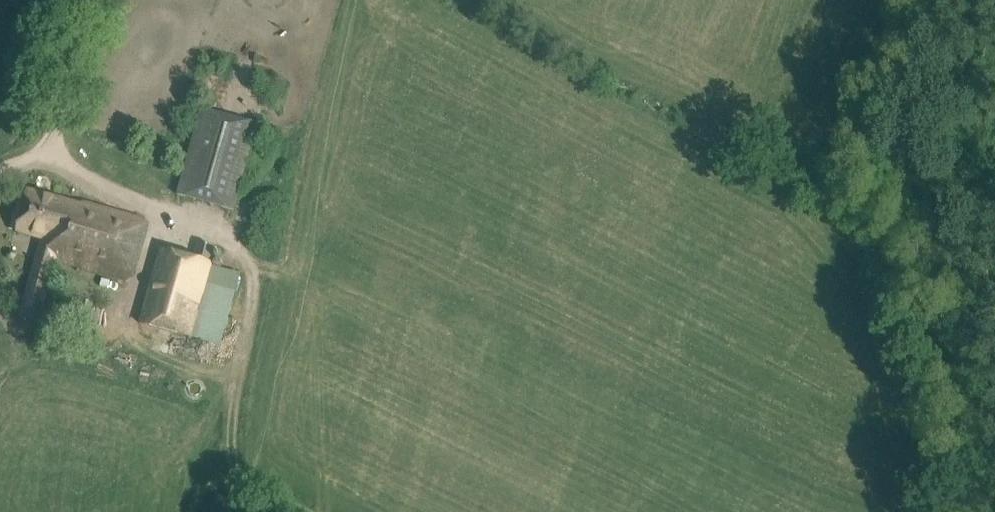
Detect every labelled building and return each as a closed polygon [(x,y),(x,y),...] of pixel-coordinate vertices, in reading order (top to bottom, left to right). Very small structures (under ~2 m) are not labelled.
[(257,125),(202,109),(178,195),(233,211),(257,125)] [(126,280),(138,239),(143,220),(84,203),(80,205),(29,191),(18,232),(43,238),(21,313),(38,318),(55,260),(126,280)] [(190,337),(215,248),(198,244),(194,259),(162,250),(141,323),(190,337)]
